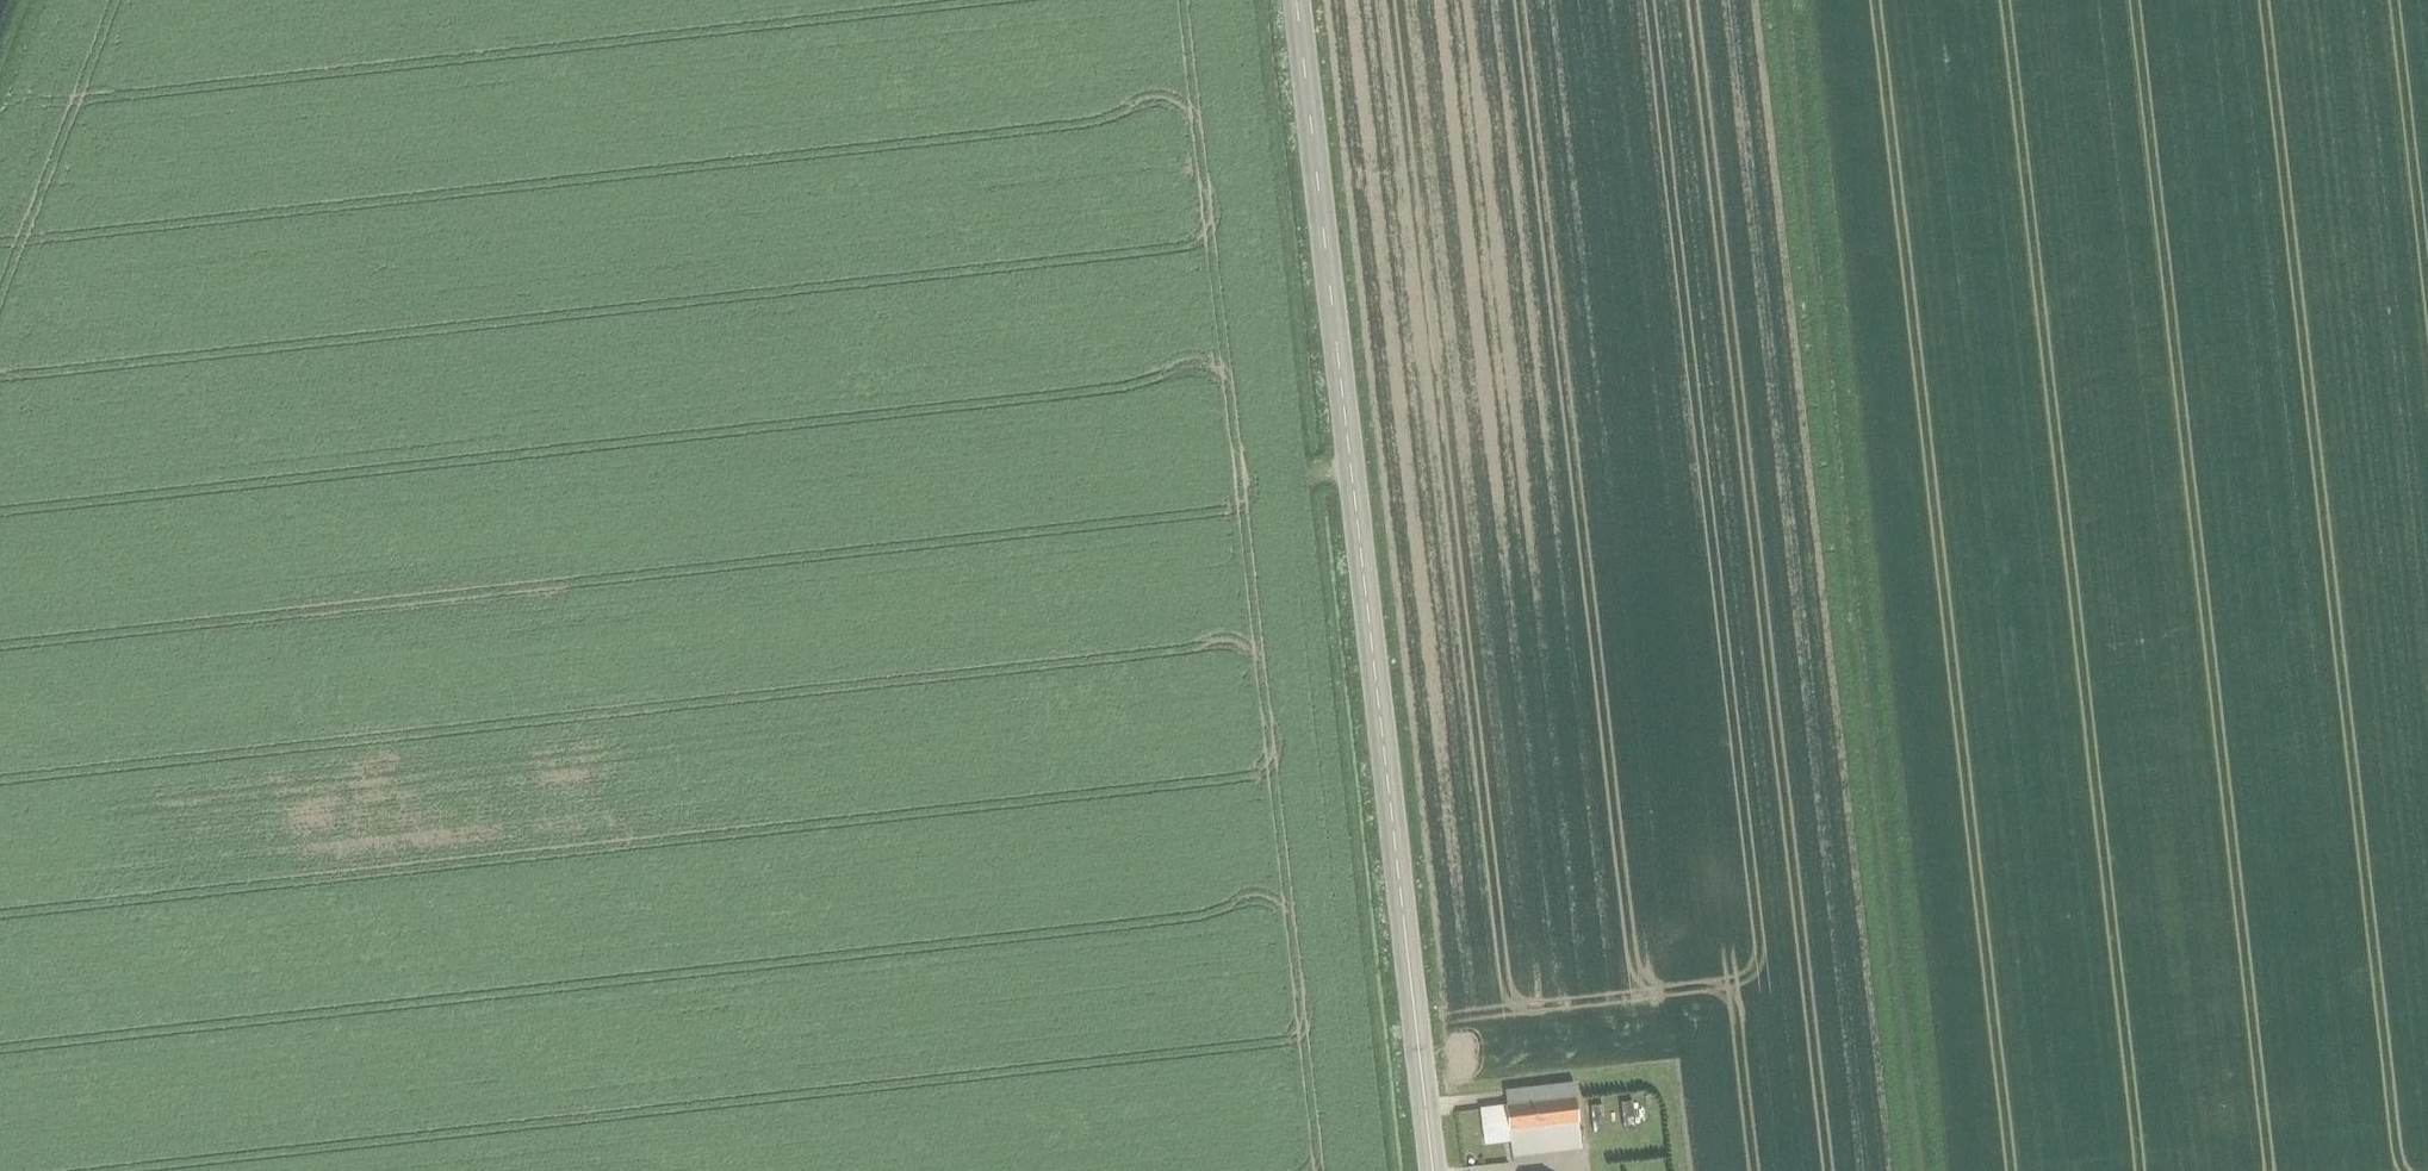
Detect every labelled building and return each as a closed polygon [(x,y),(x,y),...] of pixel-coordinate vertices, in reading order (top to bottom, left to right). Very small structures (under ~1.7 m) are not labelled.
[(1504,1104),(1507,1160),(1580,1155),(1576,1099),(1504,1104)]
